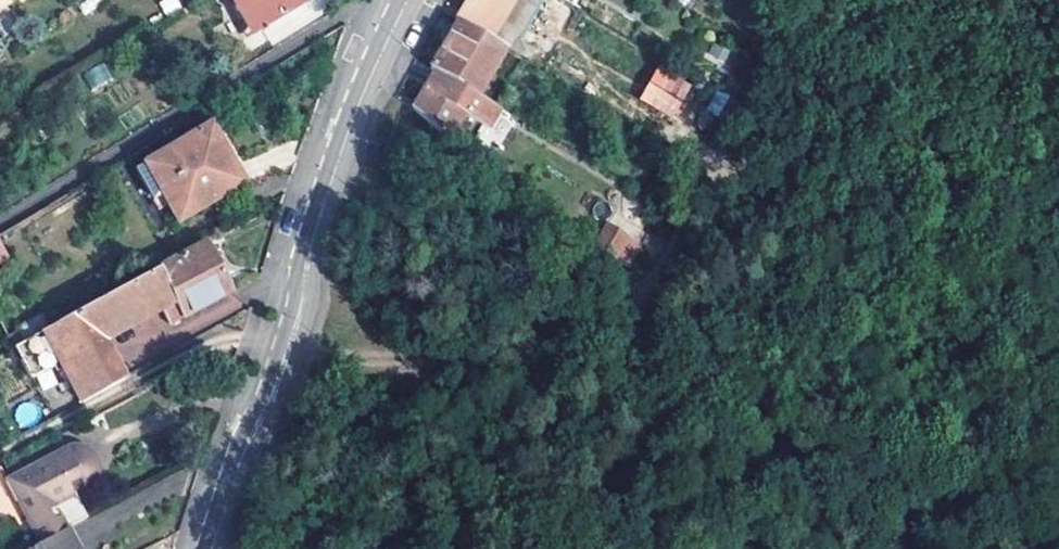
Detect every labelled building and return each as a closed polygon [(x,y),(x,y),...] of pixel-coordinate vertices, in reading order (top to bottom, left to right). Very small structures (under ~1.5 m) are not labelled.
[(258,34),(303,7),(298,0),(237,0),(258,34)] [(457,22),(460,24),(494,44),(520,0),(470,0),(457,22)] [(460,24),(432,72),(436,74),(478,99),(505,51),(494,44),(460,24)] [(83,73),(92,90),(113,79),(104,62),(83,73)] [(638,99),(675,120),(695,85),(657,64),(638,99)] [(412,114),(449,144),(465,115),(491,129),(500,112),(478,99),(436,74),(412,114)] [(221,159),(225,153),(209,125),(142,164),(177,223),(233,190),(222,171),(219,164),(221,159)] [(222,171),(233,190),(243,183),(225,153),(221,159),(219,164),(222,171)] [(636,249),(604,231),(592,252),(624,270),(636,249)] [(10,263),(0,245),(0,269),(10,263)] [(230,296),(204,248),(13,352),(30,384),(56,368),(79,409),(122,386),(103,350),(162,318),(169,330),(230,296)] [(4,488),(29,535),(36,548),(61,535),(74,529),(83,524),(70,499),(84,491),(89,486),(92,479),(93,475),(92,470),(88,465),(84,460),(78,458),(72,457),(64,457),(59,457),(4,488)] [(12,527),(18,539),(29,535),(4,488),(0,481),(0,532),(12,527)] [(61,535),(70,548),(84,548),(74,529),(61,535)] [(61,535),(37,548),(70,548),(61,535)]
